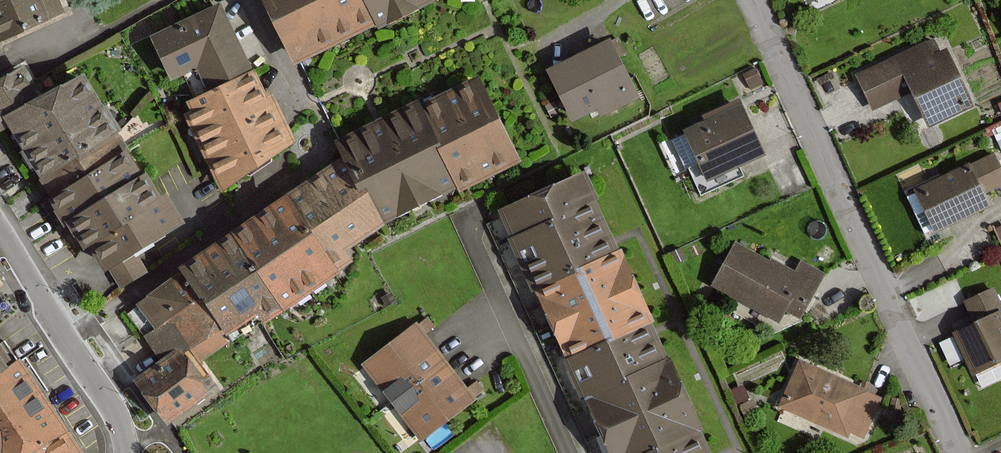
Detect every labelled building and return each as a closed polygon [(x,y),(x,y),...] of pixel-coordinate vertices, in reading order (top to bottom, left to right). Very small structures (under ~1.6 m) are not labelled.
[(1,38),(62,11),(57,0),(0,0),(0,35),(1,38)] [(359,0),(270,0),(296,55),(369,21),(359,0)] [(369,21),(415,0),(359,0),(369,21)] [(265,100),(264,98),(252,71),(231,28),(220,5),(152,37),(171,78),(197,66),(209,91),(188,101),(194,113),(189,115),(223,188),(293,142),(271,97),(265,100)] [(636,96),(610,42),(552,71),(574,116),(597,105),(600,113),(636,96)] [(939,55),(932,42),(899,57),(860,75),(874,107),(913,89),(929,123),(971,104),(946,52),(939,55)] [(106,269),(110,266),(121,284),(145,270),(135,252),(144,246),(181,224),(165,198),(161,200),(146,175),(141,178),(126,154),(113,133),(117,130),(83,73),(41,98),(24,70),(7,80),(0,85),(0,131),(8,126),(27,158),(39,177),(45,188),(51,197),(51,199),(66,223),(68,221),(76,235),(83,247),(90,243),(106,269)] [(210,251),(182,270),(185,274),(141,304),(149,315),(159,330),(148,337),(163,360),(158,364),(136,379),(164,421),(215,387),(198,361),(230,340),(226,334),(259,312),(265,321),(283,309),(339,271),(337,268),(350,259),(343,249),(384,221),(457,187),(458,190),(519,161),(479,79),(422,107),(420,102),(405,109),(338,141),(346,159),(308,185),(289,198),(261,217),(233,236),(210,251)] [(710,122),(690,131),(710,176),(761,154),(739,103),(707,116),(710,122)] [(988,205),(982,192),(1000,183),(1000,172),(994,156),(970,166),(919,190),(937,229),(988,205)] [(534,294),(538,293),(569,359),(565,361),(583,401),(587,399),(611,452),(711,452),(702,432),(704,431),(671,358),(667,359),(653,330),(651,325),(654,324),(621,250),(617,251),(613,242),(596,203),(598,202),(585,172),(501,211),(513,238),(509,240),(534,294)] [(800,315),(822,274),(802,264),(796,275),(781,267),(737,245),(716,285),(780,318),(785,307),(800,315)] [(967,301),(977,323),(956,334),(975,373),(1000,361),(1000,320),(998,313),(1000,312),(1000,306),(992,289),(967,301)] [(434,350),(416,328),(368,365),(422,436),(471,399),(451,373),(434,350)] [(67,433),(52,411),(20,365),(13,370),(0,351),(0,452),(81,452),(67,433)] [(783,406),(847,434),(849,430),(862,436),(878,399),(865,394),(866,391),(838,379),(801,363),(783,406)]
